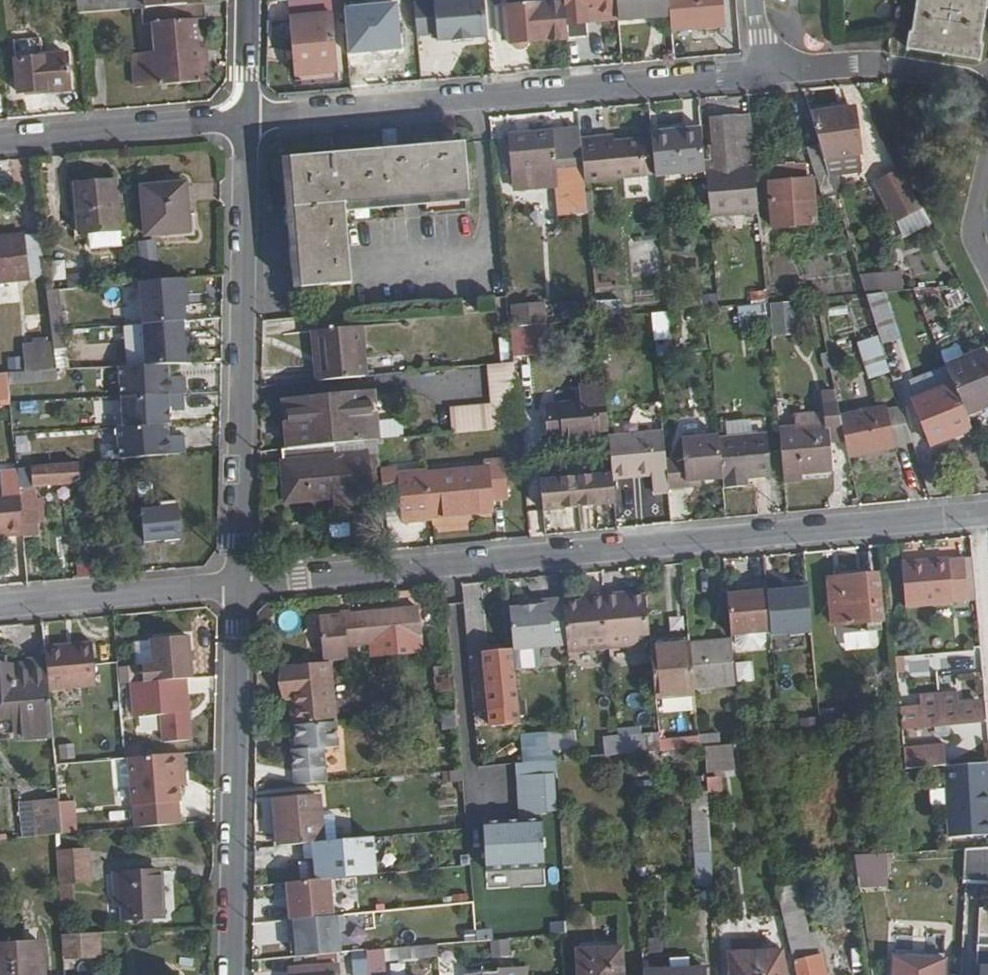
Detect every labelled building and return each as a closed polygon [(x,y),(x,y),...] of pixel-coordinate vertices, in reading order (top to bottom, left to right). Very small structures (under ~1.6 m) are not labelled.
[(139,9),(139,0),(76,0),(77,10),(139,9)] [(205,79),(199,16),(208,15),(207,0),(142,6),(143,20),(155,20),(156,43),(137,44),(140,84),(205,79)] [(402,0),(346,0),(348,18),(403,13),(402,0)] [(489,0),(425,0),(418,1),(421,31),(441,29),(442,37),(458,36),(458,39),(477,38),(476,34),(492,32),(489,0)] [(569,0),(512,0),(516,41),(572,36),(569,0)] [(572,36),(593,35),(592,18),(622,14),(621,0),(569,0),(572,36)] [(622,14),(622,15),(672,11),(671,0),(621,0),(622,14)] [(726,0),(671,0),(672,11),(673,28),(728,23),(726,0)] [(987,16),(987,0),(920,0),(915,26),(913,25),(910,43),(982,55),(987,16)] [(340,67),(335,14),(292,17),(297,71),(340,67)] [(73,86),(70,53),(18,57),(21,91),(73,86)] [(865,150),(862,103),(813,106),(825,144),(827,152),(865,150)] [(761,203),(752,110),(713,113),(715,140),(709,140),(709,147),(716,147),(717,163),(707,164),(711,207),(761,203)] [(707,164),(703,123),(654,128),(657,168),(707,164)] [(582,132),(581,125),(503,132),(505,167),(516,167),(516,181),(533,180),(532,165),(556,163),(561,209),(589,207),(586,176),(582,132)] [(649,169),(645,132),(601,136),(600,130),(582,132),(586,176),(649,169)] [(471,195),(466,138),(283,155),(295,285),(353,281),(346,208),(471,195)] [(827,152),(825,144),(816,147),(821,172),(833,170),(827,152)] [(898,239),(927,226),(902,168),(872,180),(898,239)] [(821,218),(816,174),(772,177),(777,221),(821,218)] [(123,227),(120,178),(79,182),(82,231),(123,227)] [(191,231),(189,183),(145,186),(148,234),(191,231)] [(41,232),(0,236),(0,278),(45,274),(41,232)] [(635,262),(656,263),(657,240),(636,239),(635,262)] [(185,322),(183,294),(186,294),(185,277),(138,281),(142,323),(169,322),(185,322)] [(901,336),(885,287),(870,289),(885,339),(901,336)] [(59,291),(47,291),(47,337),(60,337),(59,291)] [(739,319),(763,316),(761,304),(737,308),(739,319)] [(794,304),(769,304),(770,335),(794,335),(794,304)] [(670,335),(667,309),(654,310),(657,337),(670,335)] [(621,332),(619,313),(600,315),(601,334),(621,332)] [(171,346),(169,322),(142,323),(118,324),(122,364),(169,363),(176,363),(176,346),(171,346)] [(535,352),(533,331),(532,322),(512,324),(515,354),(535,352)] [(370,375),(366,326),(323,330),(327,363),(321,364),(322,381),(370,375)] [(855,343),(867,380),(888,374),(876,336),(855,343)] [(986,345),(948,359),(956,377),(969,409),(987,402),(987,351),(986,345)] [(522,423),(516,359),(489,362),(493,403),(442,407),(445,431),(522,423)] [(186,393),(186,376),(170,376),(169,363),(122,364),(124,396),(184,393),(186,393)] [(57,379),(56,366),(40,367),(41,380),(57,379)] [(969,409),(956,377),(915,394),(933,439),(975,424),(969,409)] [(611,427),(606,379),(583,381),(585,398),(550,401),(553,431),(568,430),(569,435),(601,432),(601,427),(611,427)] [(388,437),(383,388),(290,399),(294,447),(340,442),(388,437)] [(836,469),(834,439),(850,439),(845,413),(839,388),(826,389),(828,422),(783,426),(788,480),(807,479),(807,472),(836,469)] [(172,424),(171,411),(185,410),(184,393),(124,396),(126,427),(169,425),(172,424)] [(900,444),(891,404),(845,413),(850,439),(853,453),(900,444)] [(187,454),(186,435),(171,436),(169,425),(126,427),(120,427),(122,459),(187,454)] [(668,458),(666,429),(611,434),(615,473),(615,477),(642,475),(642,468),(656,466),(657,474),(655,474),(657,490),(671,489),(671,487),(668,458)] [(775,473),(770,431),(721,435),(725,477),(726,487),(749,484),(750,477),(775,473)] [(725,477),(721,435),(721,434),(684,437),(686,456),(668,458),(671,487),(688,486),(688,480),(725,477)] [(376,495),(371,453),(342,457),(340,442),(294,447),(288,448),(292,488),(294,492),(297,495),(303,496),(338,493),(339,499),(376,495)] [(509,496),(505,458),(489,459),(490,465),(430,471),(434,514),(494,508),(493,498),(509,496)] [(81,482),(80,462),(19,467),(21,488),(23,516),(36,515),(34,496),(39,496),(38,486),(81,482)] [(430,471),(430,467),(401,470),(401,466),(385,467),(387,493),(404,491),(406,520),(435,518),(434,514),(430,471)] [(615,477),(615,473),(543,480),(545,510),(559,508),(558,505),(565,505),(565,508),(599,505),(599,501),(606,501),(606,504),(618,503),(615,477)] [(21,488),(0,490),(0,533),(25,531),(23,516),(21,488)] [(196,537),(193,499),(176,500),(177,506),(157,507),(157,512),(130,515),(133,547),(160,546),(160,540),(196,537)] [(981,598),(976,554),(906,560),(911,606),(981,598)] [(886,616),(882,571),(835,574),(839,620),(886,616)] [(816,632),(811,581),(795,583),(796,589),(772,590),(776,635),(816,632)] [(772,590),(771,588),(754,589),(755,596),(732,598),(735,641),(776,638),(776,635),(772,590)] [(654,643),(649,595),(617,598),(617,593),(602,593),(602,599),(567,601),(571,643),(572,649),(654,643)] [(567,601),(567,597),(552,597),(552,603),(513,606),(517,648),(571,643),(567,601)] [(463,603),(447,603),(448,658),(465,657),(463,603)] [(426,638),(422,609),(321,617),(326,662),(330,662),(352,660),(352,645),(426,638)] [(196,677),(194,634),(156,636),(157,662),(146,662),(147,680),(190,677),(196,677)] [(98,685),(94,641),(46,646),(47,663),(50,689),(98,685)] [(700,688),(695,645),(675,646),(674,641),(654,643),(659,696),(700,693),(700,688)] [(739,685),(735,641),(695,645),(700,688),(739,685)] [(524,720),(517,650),(499,652),(499,660),(489,661),(495,722),(524,720)] [(911,656),(912,677),(933,675),(932,655),(911,656)] [(335,721),(330,662),(326,662),(280,666),(281,682),(296,682),(296,697),(290,697),(291,725),(299,724),(335,721)] [(47,663),(0,667),(0,732),(54,728),(50,689),(47,663)] [(459,692),(456,666),(441,667),(443,693),(459,692)] [(194,738),(190,680),(136,683),(138,715),(166,713),(167,741),(194,738)] [(985,721),(983,699),(904,706),(906,728),(985,721)] [(462,727),(460,709),(448,710),(449,728),(462,727)] [(340,749),(337,720),(335,721),(299,724),(302,752),(295,753),(297,786),(329,783),(326,751),(340,749)] [(602,753),(637,752),(636,733),(602,734),(602,753)] [(726,746),(725,735),(705,736),(706,748),(708,747),(726,746)] [(562,762),(559,736),(525,739),(528,765),(562,762)] [(901,744),(902,766),(944,765),(944,742),(901,744)] [(734,766),(732,746),(726,746),(708,747),(710,768),(734,766)] [(184,799),(182,777),(189,776),(187,751),(134,755),(137,803),(184,799)] [(955,763),(959,834),(987,832),(987,760),(955,763)] [(549,815),(547,776),(520,776),(522,817),(530,817),(530,822),(487,825),(490,872),(548,869),(545,816),(549,815)] [(717,883),(710,784),(696,784),(701,883),(717,883)] [(326,841),(322,797),(278,800),(281,845),(326,841)] [(76,832),(74,803),(61,804),(64,833),(76,832)] [(64,833),(61,804),(39,806),(41,835),(64,833)] [(971,845),(970,876),(987,875),(987,844),(971,845)] [(888,852),(855,852),(855,886),(888,886),(888,852)] [(93,881),(92,862),(59,864),(60,883),(93,881)] [(164,916),(162,869),(122,872),(125,918),(164,916)] [(336,916),(334,878),(291,882),(293,920),(336,916)] [(795,883),(776,887),(783,913),(802,909),(795,883)] [(827,958),(821,959),(809,911),(787,917),(802,974),(830,974),(827,958)] [(99,952),(98,931),(63,933),(64,954),(99,952)] [(491,956),(508,956),(508,938),(490,939),(491,956)] [(44,944),(0,946),(0,974),(46,974),(44,944)] [(629,950),(584,952),(585,974),(631,974),(629,950)] [(375,971),(373,951),(362,952),(364,971),(375,971)] [(783,956),(734,958),(735,974),(787,974),(783,956)] [(948,958),(899,956),(898,974),(948,974),(948,958)] [(980,966),(979,974),(987,974),(987,966),(980,966)]
